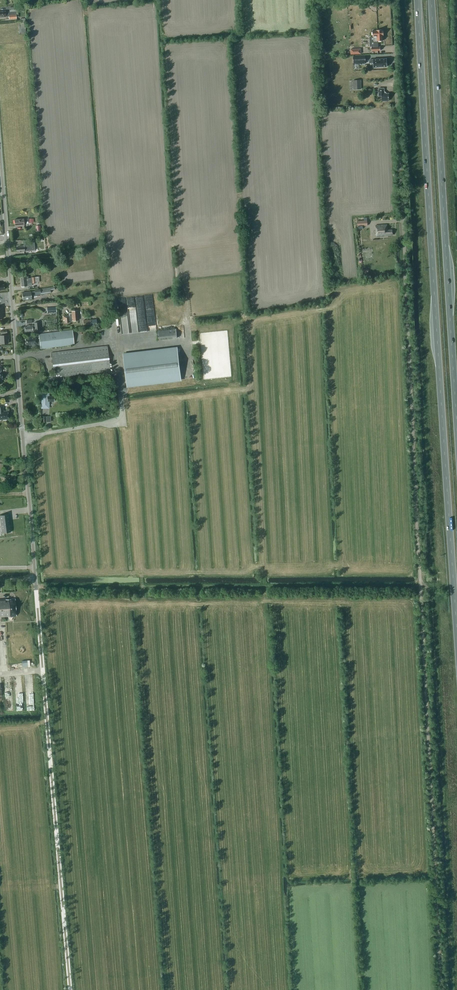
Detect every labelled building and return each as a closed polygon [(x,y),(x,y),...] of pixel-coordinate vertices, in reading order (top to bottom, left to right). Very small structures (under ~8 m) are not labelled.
[(8,12),(5,12),(0,12),(0,17),(1,17),(6,17),(8,17),(9,19),(16,19),(16,17),(18,17),(18,11),(17,11),(17,7),(9,7),(9,12),(8,12)] [(383,30),(382,30),(376,30),(372,31),(372,36),(373,36),(373,47),(371,47),(371,51),(380,51),(380,47),(378,47),(377,41),(382,41),(382,36),(383,36),(383,30)] [(353,56),(353,64),(365,63),(365,56),(353,56)] [(387,67),(386,59),(372,59),(372,60),(369,60),(369,63),(372,63),(372,67),(387,67)] [(361,80),(353,80),(353,89),(361,89),(361,80)] [(378,88),(378,96),(381,96),(381,101),(388,101),(388,94),(385,94),(384,92),(383,88),(378,88)] [(369,225),(369,220),(358,220),(359,228),(364,228),(364,226),(369,225)] [(375,225),(376,236),(385,235),(384,234),(392,233),(392,229),(387,229),(387,224),(375,225)] [(23,245),(18,246),(18,247),(16,247),(16,252),(24,251),(27,250),(27,246),(33,246),(33,240),(23,241),(23,245)] [(21,277),(21,280),(22,286),(32,285),(32,283),(37,283),(37,282),(40,282),(39,277),(31,278),(29,278),(28,276),(21,277)] [(32,296),(36,296),(41,296),(41,294),(51,293),(50,289),(55,289),(55,287),(40,289),(34,290),(34,291),(22,292),(23,299),(32,298),(32,296)] [(63,316),(64,321),(65,320),(65,323),(70,322),(70,320),(72,320),(72,321),(79,320),(78,310),(71,311),(71,314),(70,314),(70,315),(63,316)] [(40,331),(39,321),(34,322),(34,325),(33,325),(27,325),(27,327),(24,327),(25,333),(34,332),(34,331),(35,331),(35,332),(40,331)] [(157,332),(158,341),(177,339),(177,330),(157,332)] [(7,331),(0,331),(1,334),(3,334),(3,335),(2,335),(3,343),(8,342),(8,339),(9,339),(9,335),(7,335),(7,331)] [(39,344),(40,349),(74,345),(72,331),(38,334),(39,336),(35,336),(29,337),(30,337),(25,338),(25,345),(30,344),(30,345),(39,344)] [(52,354),(55,378),(110,371),(107,347),(52,354)] [(177,347),(123,353),(127,387),(181,381),(177,347)] [(49,402),(55,401),(54,396),(49,396),(49,394),(42,394),(42,408),(48,408),(49,407),(49,402)] [(10,533),(9,515),(0,516),(0,522),(1,534),(10,533)] [(15,615),(14,610),(15,610),(15,599),(0,599),(0,616),(15,615)]
